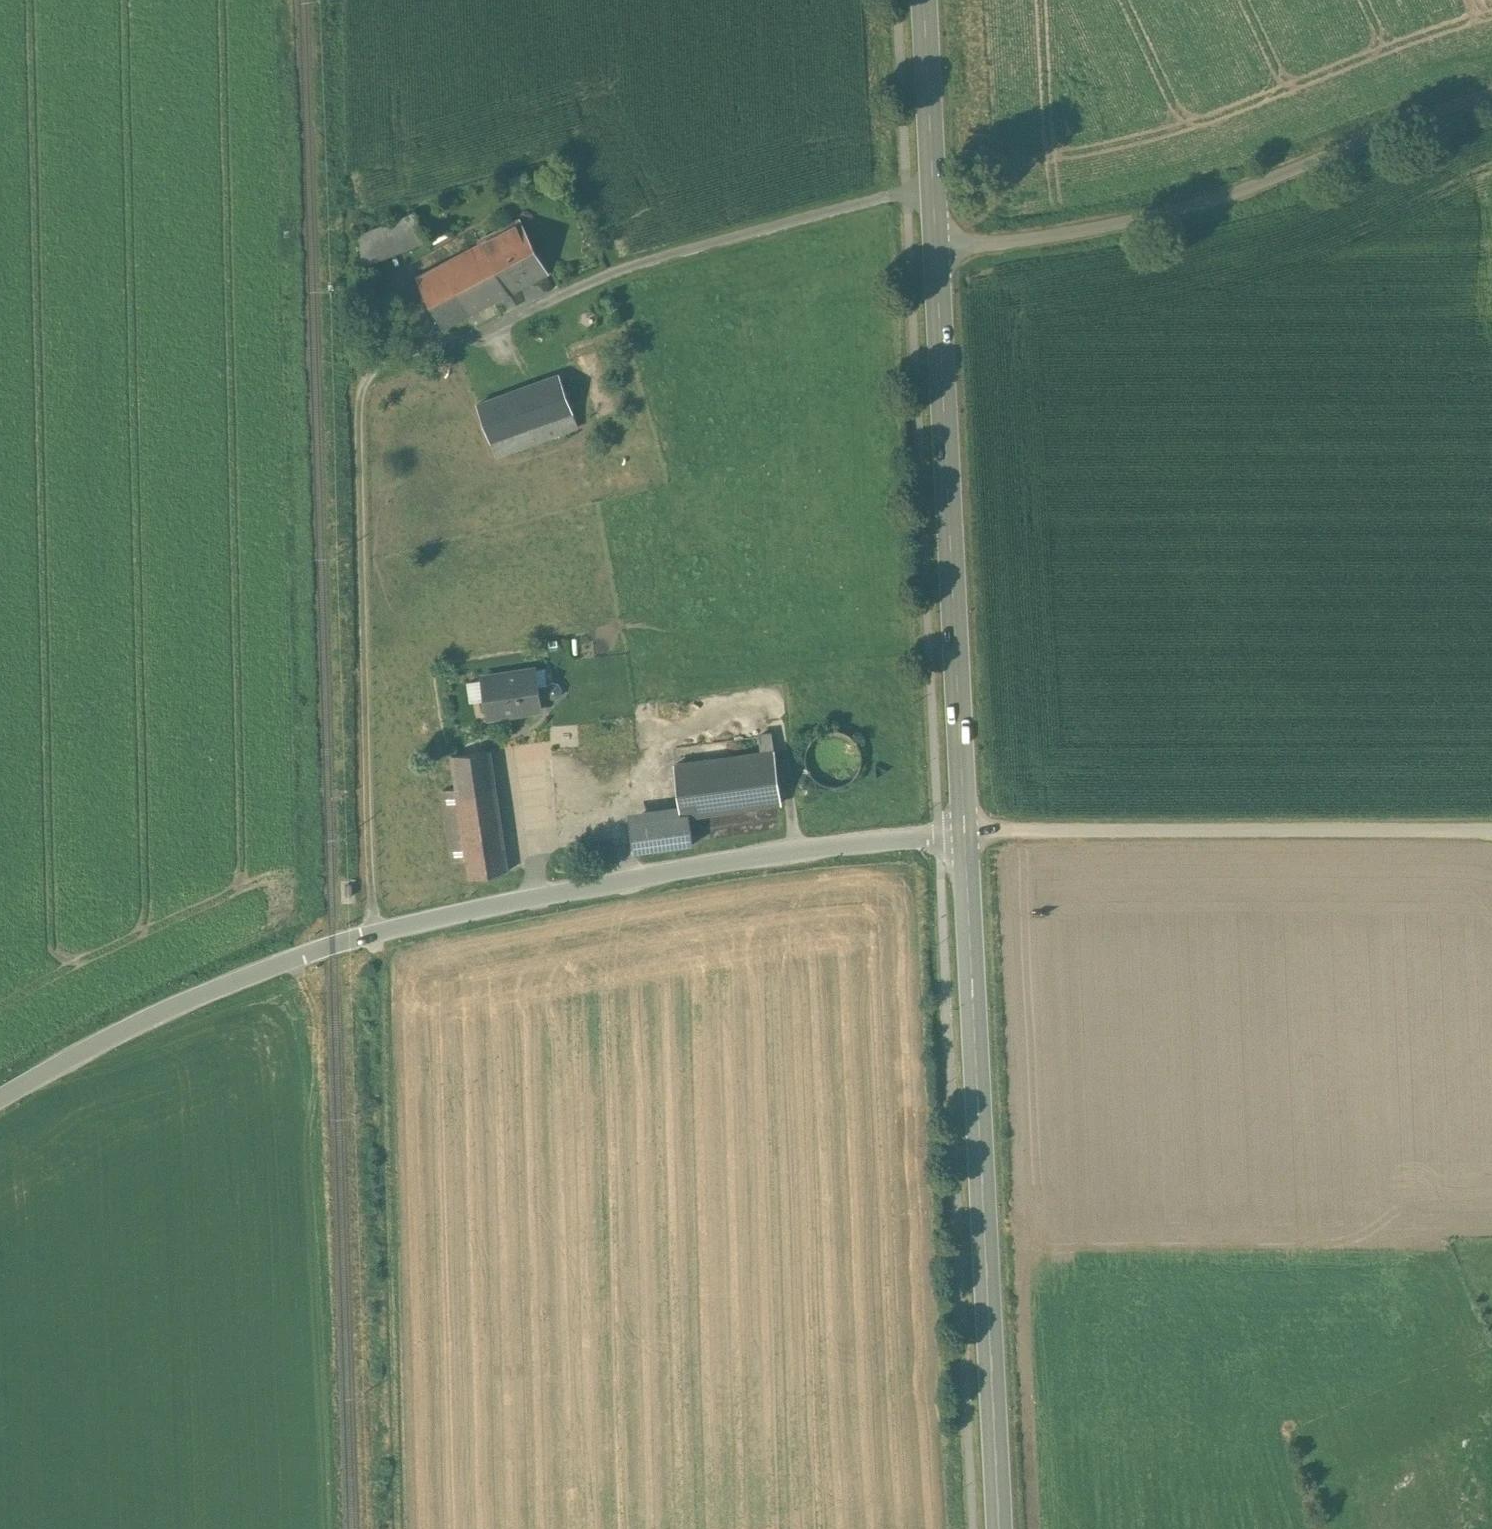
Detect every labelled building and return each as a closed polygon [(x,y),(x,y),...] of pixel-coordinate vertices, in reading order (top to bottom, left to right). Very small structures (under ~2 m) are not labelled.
[(415,215),(391,224),(396,237),(421,228),(415,215)] [(520,220),(480,241),(508,293),(509,295),(548,273),(520,220)] [(481,244),(444,264),(470,313),(508,293),(481,244)] [(560,375),(477,406),(491,443),(530,428),(535,442),(578,426),(560,375)] [(534,670),(482,678),(488,717),(540,709),(534,670)] [(772,735),(759,737),(761,754),(774,752),(772,735)] [(489,751),(452,756),(457,789),(494,784),(489,751)] [(761,754),(674,765),(681,817),(689,816),(781,804),(774,752),(761,754)] [(494,784),(457,789),(467,860),(470,879),(507,872),(494,784)] [(457,789),(442,791),(453,862),(467,860),(457,789)] [(681,815),(629,822),(633,852),(693,844),(689,816),(681,817),(681,815)]
